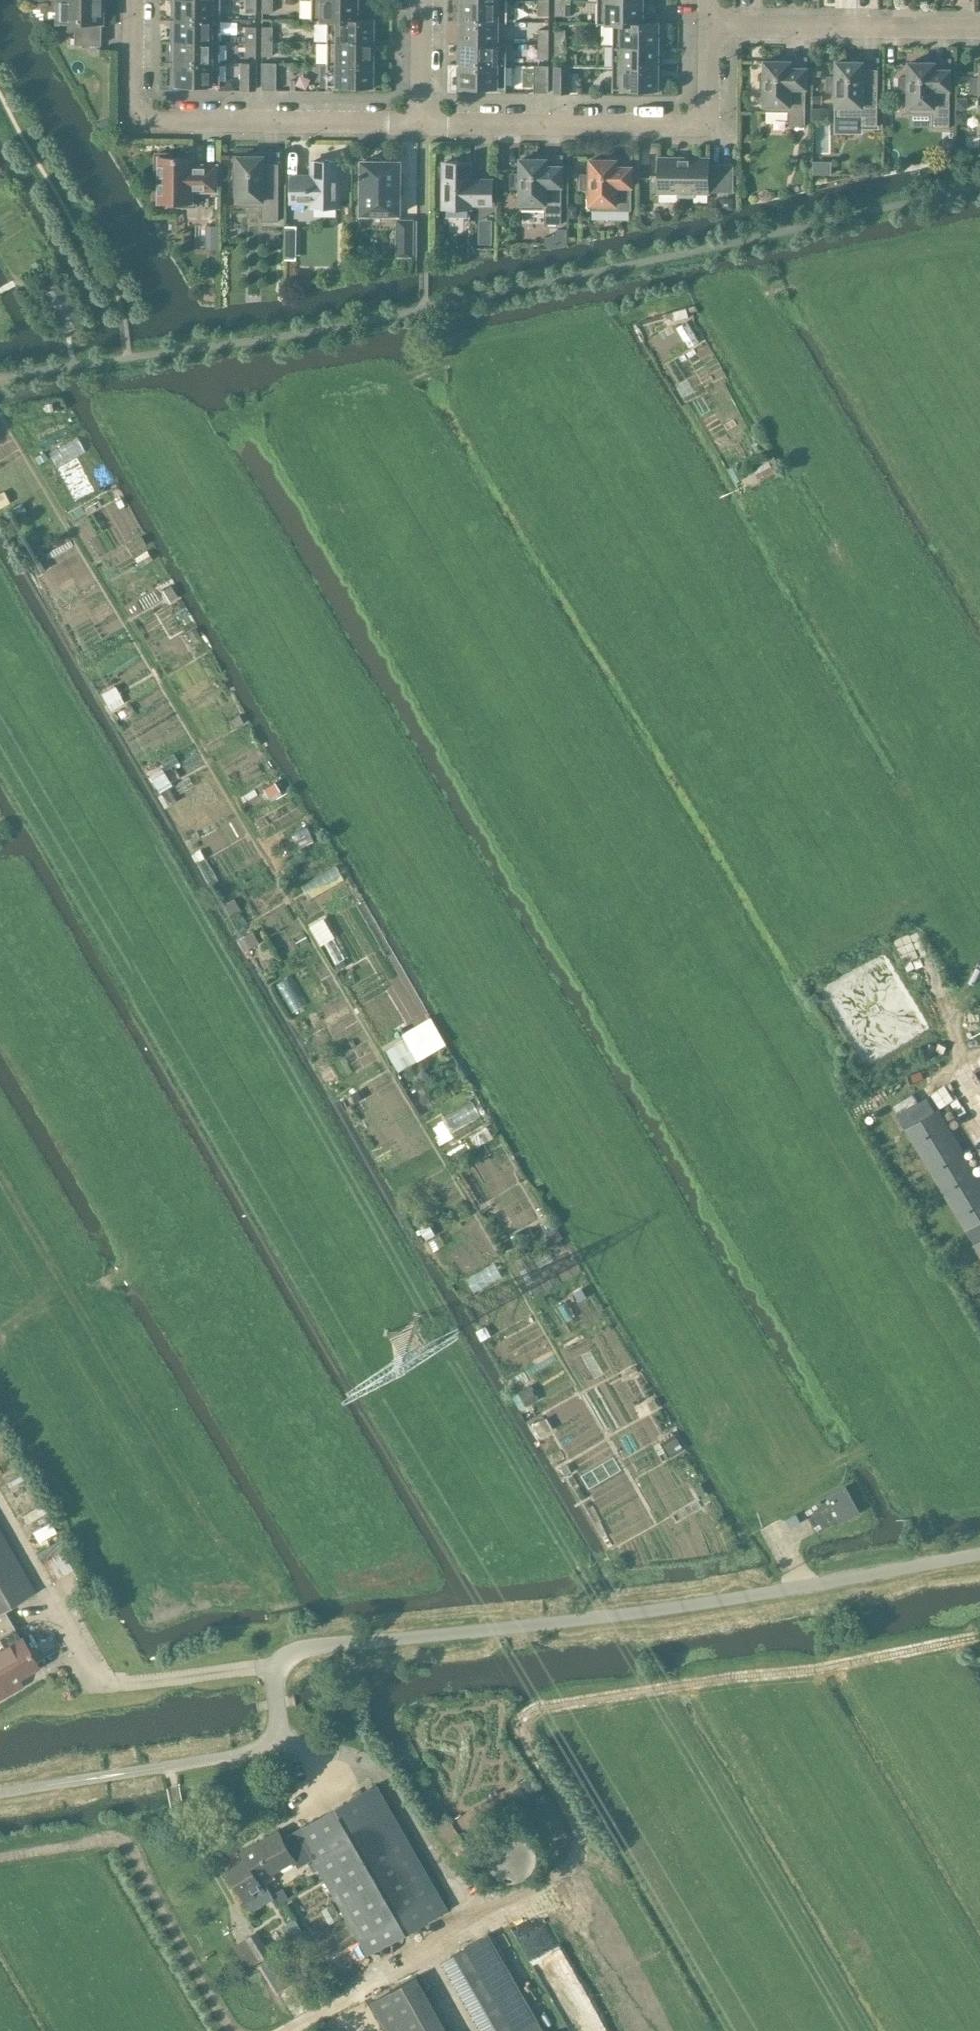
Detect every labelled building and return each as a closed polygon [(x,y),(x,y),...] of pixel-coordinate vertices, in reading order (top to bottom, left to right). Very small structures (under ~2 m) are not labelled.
[(56,22),(57,22),(57,21),(66,21),(66,31),(74,31),(74,44),(100,44),(100,13),(103,13),(104,0),(56,0),(56,22)] [(174,18),(210,19),(210,20),(219,20),(219,0),(172,0),(172,10),(174,10),(174,18)] [(245,12),(255,12),(255,0),(245,0),(245,12)] [(262,12),(272,12),(272,0),(262,0),(262,12)] [(326,20),(354,20),(354,19),(355,11),(357,11),(357,0),(310,0),(310,22),(311,22),(311,20),(326,20)] [(460,12),(462,12),(462,21),(498,21),(508,22),(508,0),(460,0),(460,12)] [(550,0),(539,0),(539,15),(549,15),(550,0)] [(566,0),(556,0),(556,15),(566,15),(566,0)] [(598,23),(613,23),(642,23),(642,22),(642,14),(645,14),(645,1),(597,1),(597,24),(598,24),(598,23)] [(172,27),(172,40),(209,40),(219,40),(219,20),(210,20),(210,19),(174,18),(174,27),(172,27)] [(326,20),(326,42),(373,42),(373,29),(370,29),(370,18),(369,18),(369,20),(354,19),(354,20),(326,20)] [(498,21),(462,21),(462,30),(460,30),(459,43),(498,43),(498,21)] [(613,23),(613,44),(660,45),(661,32),(658,32),(658,21),(657,21),(657,22),(642,22),(642,23),(613,23)] [(245,26),(245,41),(255,41),(255,26),(245,26)] [(261,26),(261,41),(271,41),(272,26),(261,26)] [(539,29),(539,44),(549,44),(549,29),(539,29)] [(555,29),(555,44),(566,44),(566,29),(555,29)] [(174,53),(174,62),(219,62),(219,40),(209,40),(172,40),(172,53),(174,53)] [(255,41),(245,41),(245,56),(255,56),(255,41)] [(271,41),(261,41),(261,56),(271,56),(271,41)] [(326,42),(325,63),(370,64),(370,54),(373,55),(373,42),(326,42)] [(498,43),(459,43),(459,55),(462,55),(462,64),(507,65),(507,43),(498,43)] [(549,44),(539,44),(539,58),(549,58),(549,44)] [(566,44),(555,44),(555,58),(565,58),(566,44)] [(613,44),(613,66),(658,66),(658,58),(660,58),(660,45),(613,44)] [(765,90),(764,111),(789,111),(788,126),(805,126),(806,68),(790,68),(790,61),(784,61),(784,60),(782,60),(782,61),(765,60),(765,75),(761,75),(761,90),(765,90)] [(836,112),(836,117),(861,117),(861,126),(878,126),(878,68),(862,68),(862,62),(856,62),(856,61),(854,61),(854,62),(837,61),(837,76),(828,76),(827,90),(837,90),(836,112)] [(219,62),(174,62),(174,70),(171,70),(171,86),(185,86),(185,84),(217,84),(217,87),(218,87),(219,62)] [(240,89),(254,89),(255,62),(240,62),(240,89)] [(261,62),(261,89),(275,89),(275,62),(261,62)] [(934,69),(935,62),(928,62),(926,62),(909,62),(909,77),(900,76),(899,91),(909,91),(909,112),(933,112),(933,127),(950,127),(950,69),(934,69)] [(370,64),(325,63),(325,88),(326,88),(326,85),(359,86),(359,88),(372,88),(372,72),(370,72),(370,64)] [(459,73),(459,85),(507,85),(507,65),(462,64),(462,73),(459,73)] [(534,92),(548,92),(549,65),(534,65),(534,92)] [(555,92),(569,92),(569,66),(555,66),(555,92)] [(658,66),(613,66),(612,91),(614,91),(614,88),(646,89),(646,91),(660,91),(660,75),(658,75),(658,66)] [(972,77),(971,92),(979,92),(979,77),(972,77)] [(956,99),(956,110),(967,110),(967,99),(956,99)] [(826,108),(812,108),(812,121),(826,121),(826,108)] [(107,116),(95,123),(102,134),(113,127),(107,116)] [(156,173),(160,173),(160,201),(180,201),(180,205),(196,205),(196,190),(216,190),(216,166),(199,166),(192,166),(192,158),(172,157),(172,153),(156,153),(156,173)] [(234,170),(234,185),(238,185),(238,206),(262,206),(262,220),(279,221),(279,163),(264,163),(264,156),(257,156),(255,156),(238,156),(238,170),(234,170)] [(362,176),(362,202),(357,206),(357,213),(361,217),(369,217),(373,213),(400,213),(400,161),(384,161),(380,157),(372,157),(368,161),(362,161),(362,172),(360,172),(360,176),(362,176)] [(291,201),(312,201),(312,206),(338,206),(338,197),(340,197),(341,181),(338,181),(339,161),(336,161),(326,158),(325,161),(312,160),(312,176),(291,176),(291,201)] [(521,188),(520,209),(544,209),(544,223),(561,224),(562,166),(546,166),(546,159),(540,159),(540,158),(538,158),(538,159),(521,158),(521,173),(511,173),(511,188),(521,188)] [(678,196),(694,196),(694,191),(708,192),(708,190),(733,190),(733,164),(708,164),(708,158),(660,158),(659,191),(678,191),(678,196)] [(470,183),(470,162),(458,162),(457,159),(447,162),(444,162),(444,182),(442,182),(442,198),(444,198),(444,208),(470,208),(470,203),(492,203),(492,180),(475,180),(475,183),(470,183)] [(591,188),(591,209),(632,209),(632,166),(616,166),(616,159),(610,159),(608,159),(591,159),(591,174),(581,174),(581,188),(591,188)] [(397,254),(413,254),(413,220),(397,219),(397,254)] [(479,244),(493,244),(493,220),(479,220),(479,244)] [(296,225),(285,225),(285,237),(296,237),(296,225)] [(45,293),(68,331),(80,324),(58,286),(45,293)] [(685,340),(689,347),(698,342),(694,335),(695,335),(687,321),(676,328),(684,341),(685,340)] [(679,392),(682,399),(694,392),(690,386),(679,392)] [(46,412),(53,411),(51,403),(44,404),(46,412)] [(38,464),(48,459),(44,452),(35,458),(38,464)] [(769,461),(753,469),(757,478),(773,470),(769,461)] [(735,483),(744,478),(737,464),(727,469),(735,483)] [(759,496),(788,481),(781,467),(752,482),(759,496)] [(4,491),(0,493),(0,509),(10,504),(4,491)] [(16,505),(19,510),(29,505),(26,499),(16,505)] [(37,556),(29,542),(18,549),(26,562),(37,556)] [(38,559),(31,563),(38,575),(45,571),(38,559)] [(171,586),(162,591),(169,603),(178,598),(171,586)] [(153,590),(136,601),(142,611),(160,601),(153,590)] [(189,645),(199,638),(192,629),(182,635),(189,645)] [(101,693),(107,705),(121,697),(115,686),(101,693)] [(240,715),(231,720),(235,728),(244,723),(240,715)] [(159,761),(164,770),(179,762),(173,753),(159,761)] [(161,770),(150,776),(159,792),(170,785),(161,770)] [(175,786),(180,795),(195,786),(189,777),(175,786)] [(276,782),(264,789),(269,797),(281,790),(276,782)] [(161,792),(166,801),(172,798),(167,788),(161,792)] [(195,853),(199,861),(205,857),(201,850),(195,853)] [(301,885),(310,900),(345,881),(336,865),(301,885)] [(230,917),(241,909),(235,898),(223,905),(230,917)] [(313,927),(320,940),(332,933),(324,920),(313,927)] [(238,941),(245,952),(260,942),(253,931),(238,941)] [(293,937),(299,949),(310,943),(303,931),(293,937)] [(346,1055),(354,1069),(376,1057),(367,1043),(346,1055)] [(974,1244),(979,1241),(979,1179),(939,1109),(935,1111),(927,1097),(918,1102),(913,1094),(892,1106),(974,1244)] [(444,1117),(452,1132),(480,1116),(472,1102),(444,1117)] [(535,1258),(540,1267),(553,1260),(548,1250),(535,1258)] [(467,1278),(476,1294),(504,1277),(494,1262),(467,1278)] [(807,1509),(821,1534),(864,1510),(850,1485),(807,1509)] [(4,1609),(35,1591),(0,1530),(0,1611),(4,1609)] [(41,1561),(53,1582),(74,1570),(62,1549),(41,1561)] [(0,1648),(0,1700),(23,1687),(19,1680),(39,1668),(21,1636),(20,1637),(4,1609),(0,1611),(0,1641),(3,1647),(0,1648)] [(376,1784),(282,1837),(295,1860),(299,1868),(313,1860),(317,1866),(312,1869),(315,1874),(320,1871),(326,1881),(321,1884),(326,1894),(331,1891),(368,1955),(448,1910),(376,1784)] [(282,1837),(278,1830),(242,1850),(246,1857),(227,1868),(251,1910),(273,1898),(262,1879),(295,1860),(282,1837)] [(258,1932),(247,1938),(260,1961),(270,1956),(258,1932)] [(481,2030),(545,2030),(489,1933),(441,1960),(481,2030)] [(260,1964),(277,1993),(292,1985),(274,1956),(260,1964)] [(415,1979),(373,2003),(389,2030),(445,2030),(415,1979)]
